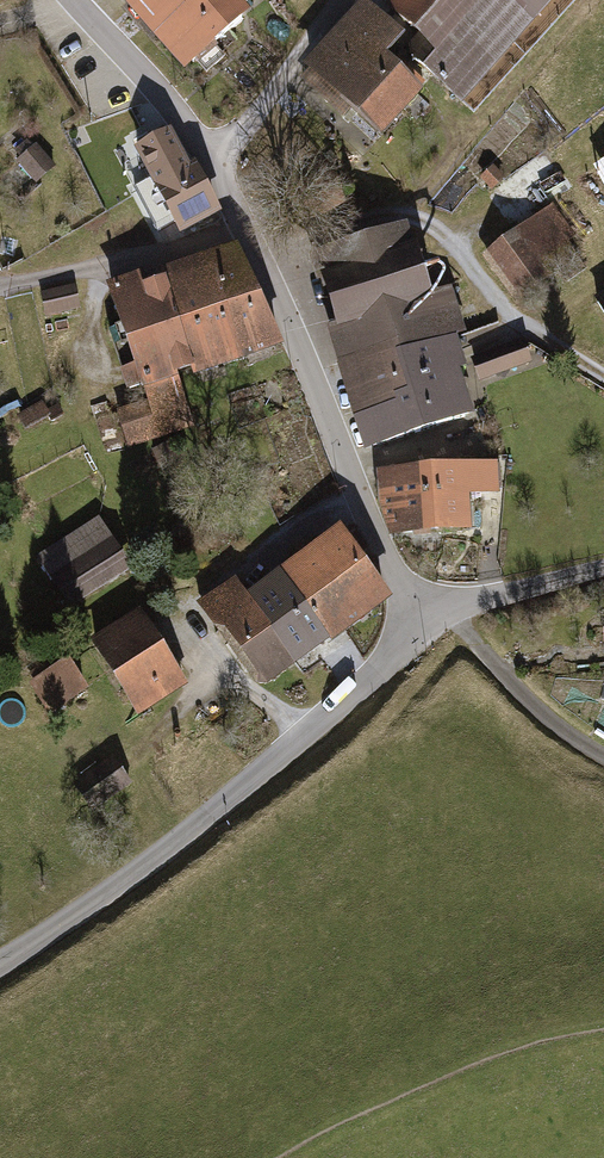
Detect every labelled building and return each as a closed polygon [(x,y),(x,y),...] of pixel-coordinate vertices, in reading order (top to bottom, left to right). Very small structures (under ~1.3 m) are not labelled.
[(124,0),(188,74),(216,50),(209,42),(256,0),(125,0),(124,0)] [(457,96),(544,0),(392,0),(387,5),(421,38),(409,51),(457,96)] [(366,10),(313,69),(384,134),(419,96),(380,60),(398,40),(366,10)] [(36,184),(54,169),(37,147),(18,163),(36,184)] [(174,226),(180,237),(220,213),(182,148),(142,172),(148,182),(132,191),(158,235),(174,226)] [(603,187),(603,164),(595,168),(603,187)] [(494,169),(482,181),(494,193),(506,181),(494,169)] [(599,243),(561,199),(481,256),(515,306),(599,243)] [(406,231),(319,260),(379,440),(466,412),(406,231)] [(144,404),(116,414),(129,453),(196,430),(178,377),(281,343),(237,248),(105,288),(132,367),(120,372),(128,397),(140,393),(144,404)] [(592,295),(603,315),(603,288),(592,295)] [(77,290),(42,296),(45,319),(80,314),(77,290)] [(471,361),(481,386),(533,366),(523,340),(471,361)] [(43,405),(19,418),(28,434),(51,421),(43,405)] [(426,467),(380,472),(388,538),(430,533),(475,528),(472,502),(504,498),(499,458),(426,467)] [(214,597),(268,680),(394,597),(340,515),(244,577),(214,597)] [(68,606),(131,567),(103,518),(40,557),(68,606)] [(90,632),(134,711),(187,682),(142,603),(90,632)] [(50,719),(89,694),(70,663),(31,687),(50,719)] [(95,816),(137,788),(114,756),(73,784),(95,816)]
